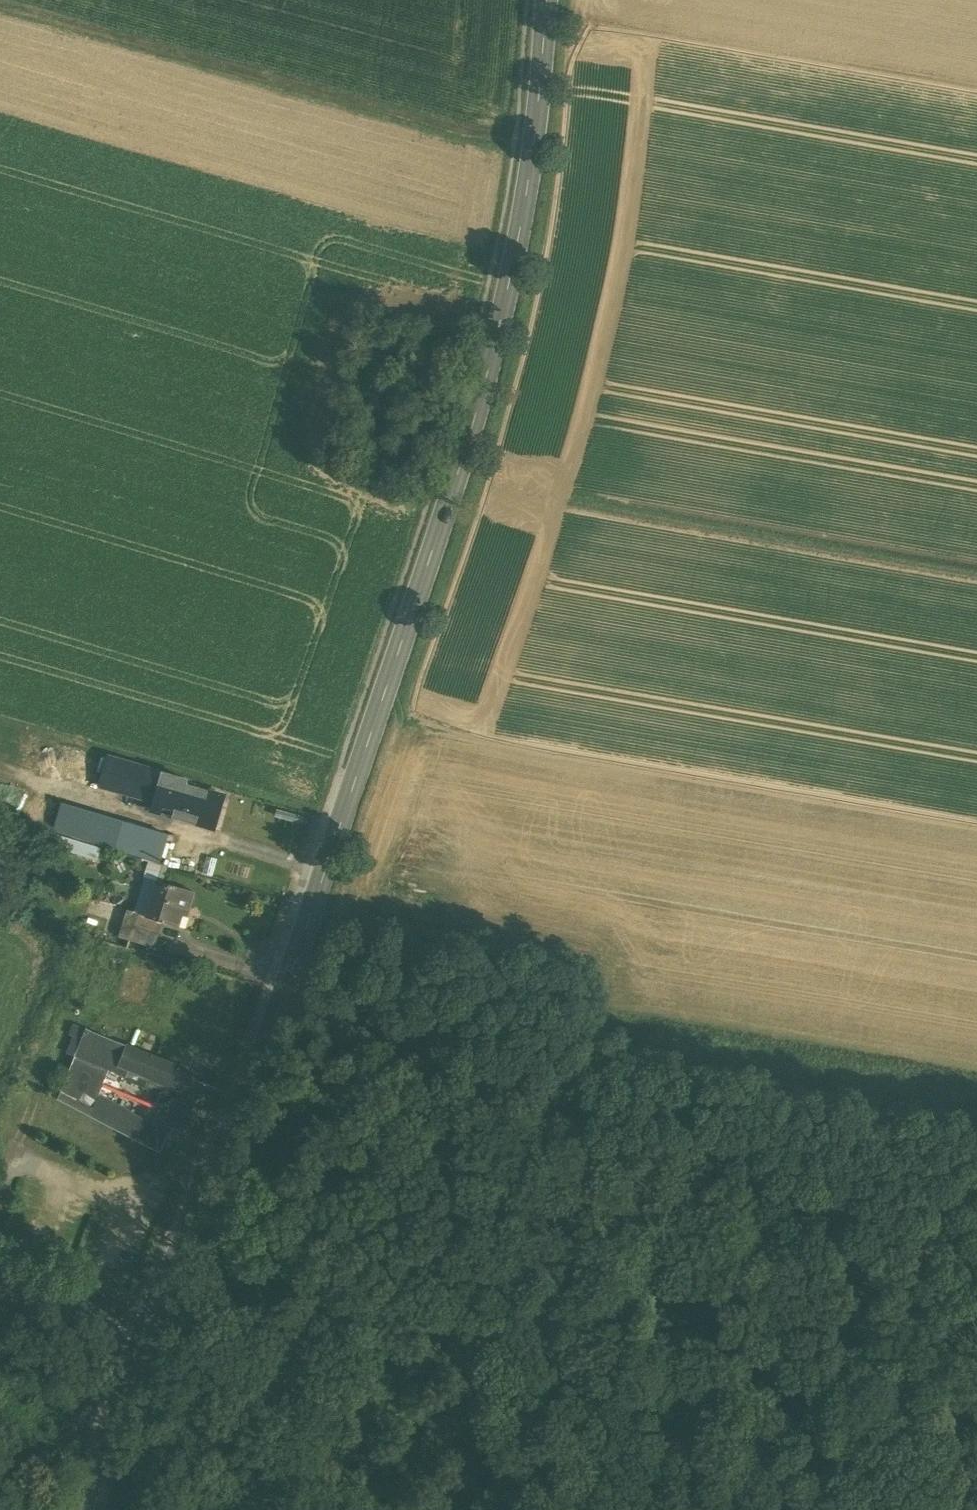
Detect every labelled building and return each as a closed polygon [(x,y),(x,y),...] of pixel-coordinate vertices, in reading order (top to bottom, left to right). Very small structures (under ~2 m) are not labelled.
[(143,768),(109,759),(102,783),(136,793),(137,792),(143,768)] [(171,776),(143,768),(137,792),(164,799),(171,776)] [(171,776),(164,799),(177,803),(182,785),(183,785),(184,780),(171,776)] [(183,785),(182,785),(177,803),(173,815),(213,826),(222,797),(183,785)] [(169,835),(123,821),(120,831),(115,850),(160,863),(169,835)] [(92,829),(73,823),(69,836),(88,842),(92,829)] [(120,831),(94,823),(92,829),(88,842),(115,850),(120,831)] [(193,891),(169,883),(168,885),(157,881),(147,916),(147,917),(163,922),(176,926),(182,906),(188,908),(193,891)] [(163,922),(147,917),(147,916),(127,910),(123,923),(159,934),(163,922)] [(194,1073),(86,1029),(59,1096),(131,1134),(141,1121),(127,1111),(98,1096),(108,1069),(125,1076),(129,1068),(171,1085),(167,1093),(181,1099),(190,1077),(192,1078),(194,1073)] [(181,1099),(170,1125),(197,1137),(218,1089),(192,1078),(190,1077),(181,1099)] [(152,1131),(141,1121),(131,1134),(146,1142),(152,1131)] [(164,1139),(152,1131),(146,1142),(158,1149),(164,1139)]
